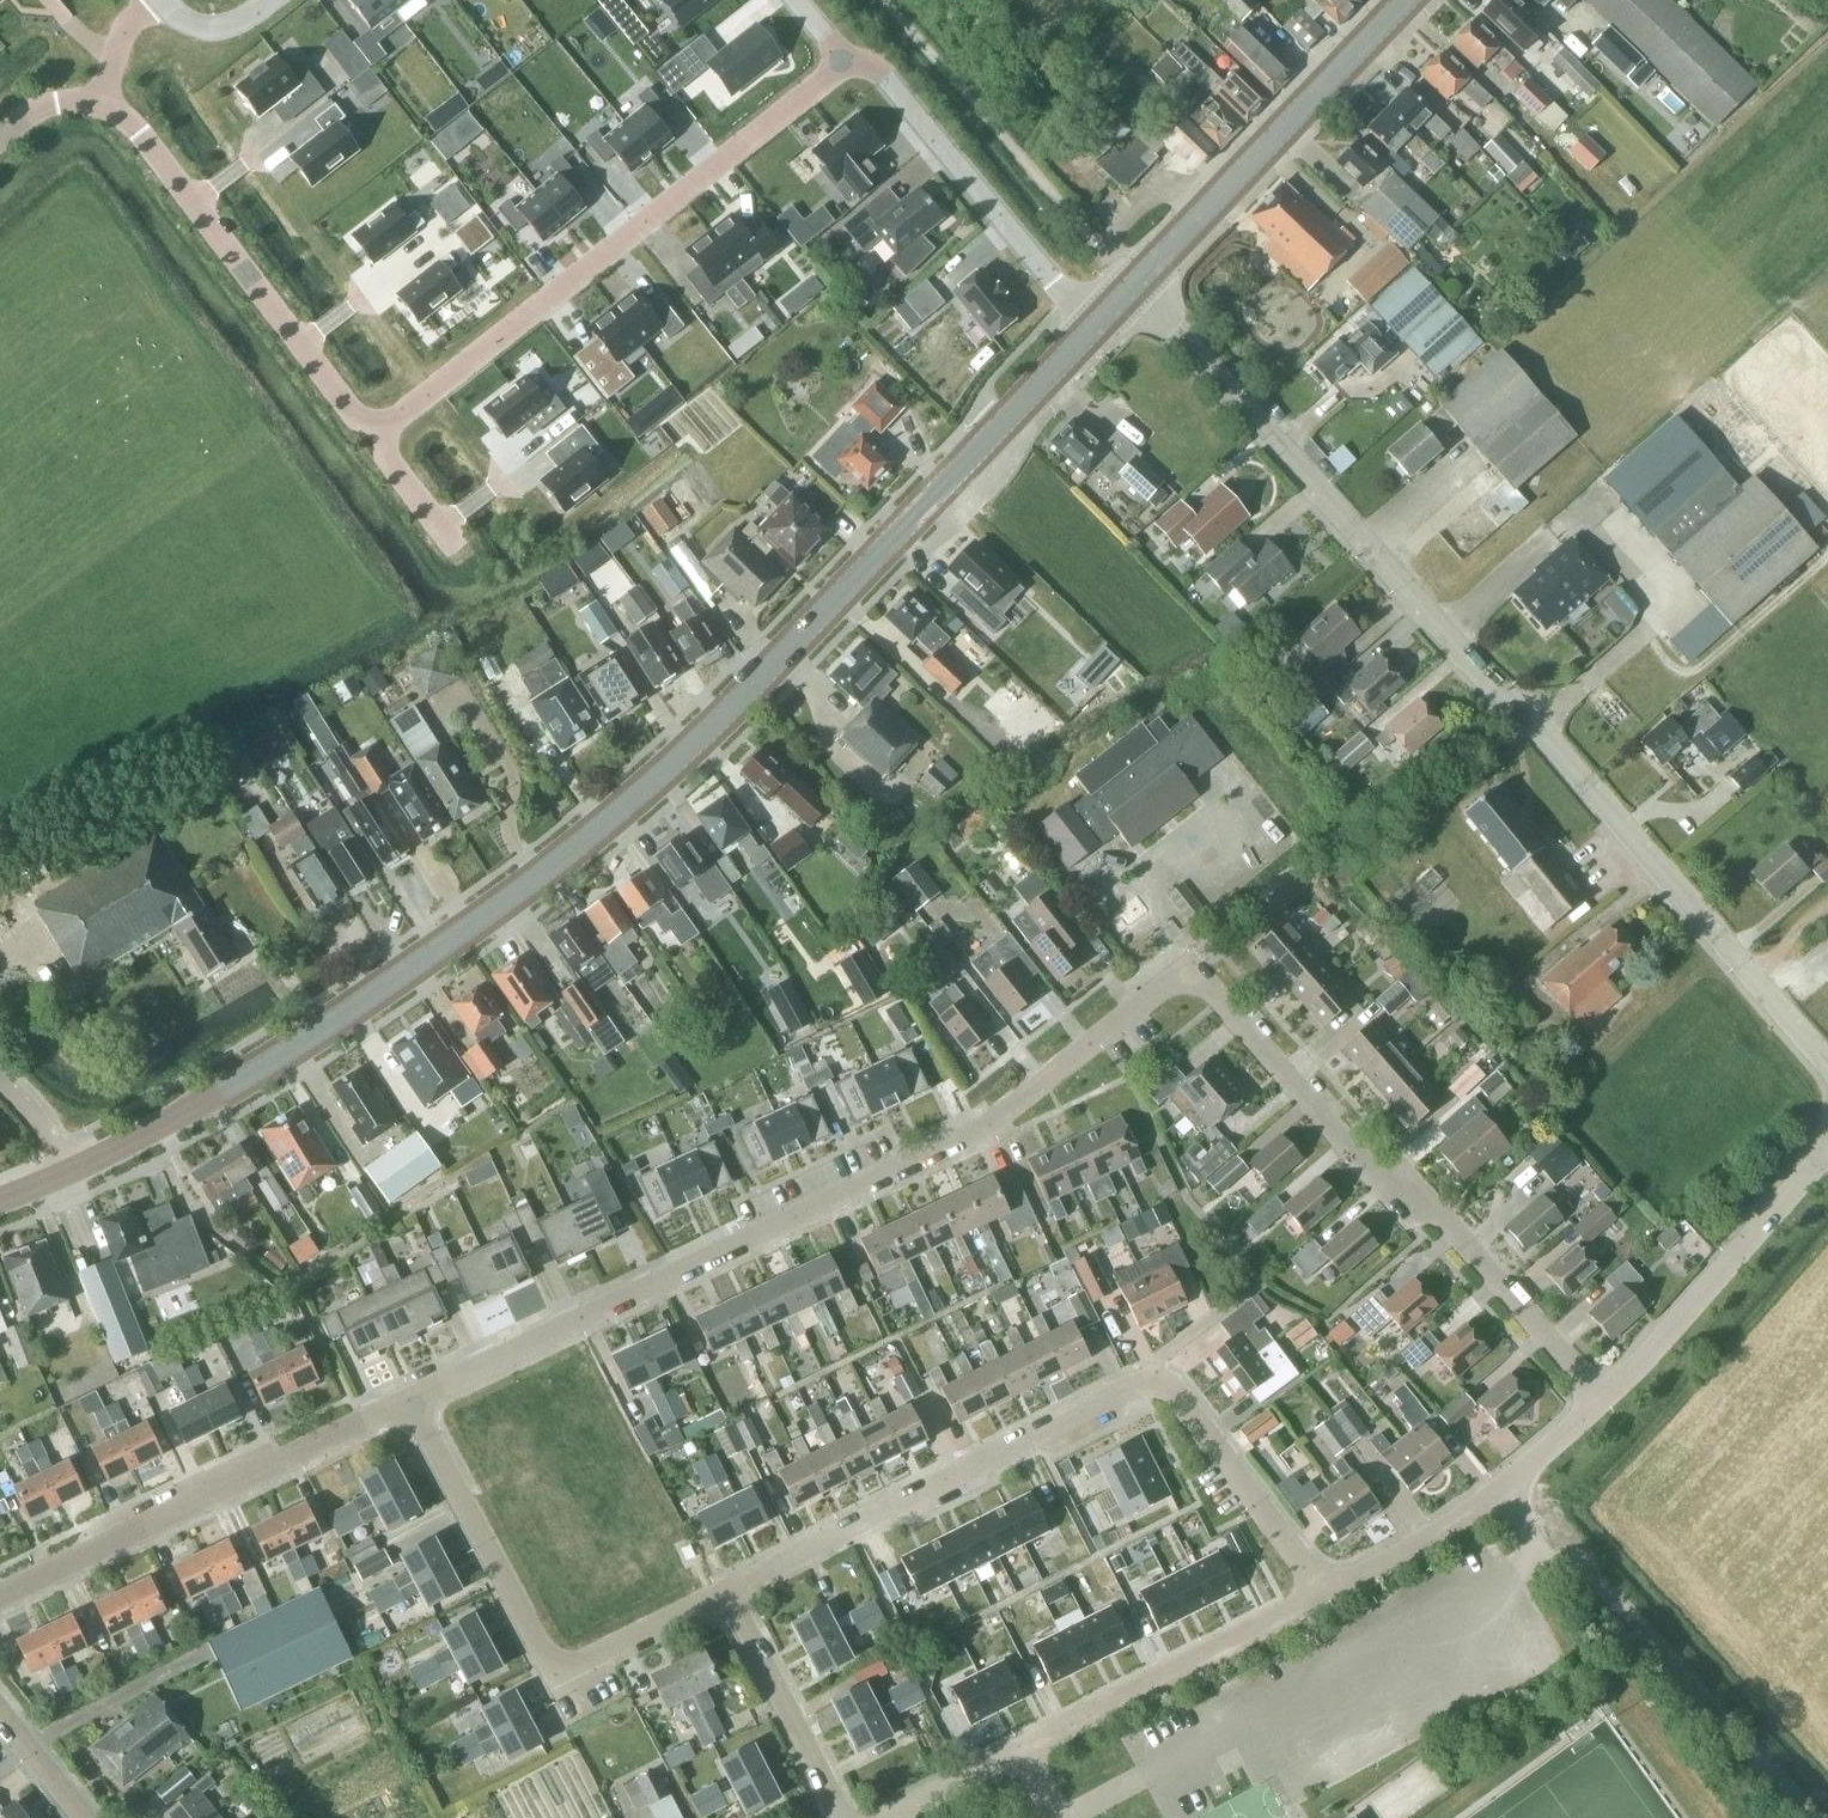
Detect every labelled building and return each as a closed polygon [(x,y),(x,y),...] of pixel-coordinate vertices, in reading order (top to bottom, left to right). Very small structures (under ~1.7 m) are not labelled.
[(372,33),(396,14),(385,0),(346,0),(372,33)] [(413,0),(385,0),(396,14),(413,0)] [(611,18),(623,9),(615,0),(611,0),(603,7),(611,18)] [(682,26),(715,0),(661,0),(682,26)] [(1150,10),(1140,0),(1137,0),(1128,9),(1139,20),(1150,10)] [(1241,22),(1260,4),(1256,0),(1220,0),(1241,22)] [(1361,3),(1358,0),(1313,0),(1314,1),(1302,12),(1300,9),(1283,27),(1307,51),(1324,34),(1312,22),(1324,11),(1339,26),(1361,3)] [(1483,11),(1509,37),(1520,25),(1533,38),(1543,28),(1530,15),(1530,14),(1516,0),(1493,0),(1483,11)] [(1567,10),(1576,0),(1556,0),(1567,10)] [(1716,128),(1758,85),(1672,0),(1586,0),(1716,128)] [(1523,70),(1513,60),(1499,46),(1500,46),(1474,20),(1452,43),(1478,69),(1489,57),(1503,70),(1502,72),(1512,82),(1523,70)] [(1294,73),(1264,44),(1243,24),(1223,45),(1274,94),(1294,73)] [(635,25),(624,34),(633,46),(644,37),(635,25)] [(1626,79),(1645,60),(1609,26),(1591,45),(1626,79)] [(719,56),(708,65),(710,67),(720,80),(721,79),(732,94),(778,58),(779,60),(782,64),(784,63),(781,59),(756,27),(719,56)] [(373,66),(385,56),(377,45),(367,33),(355,43),(364,55),(373,66)] [(1099,34),(1089,42),(1097,52),(1106,45),(1099,34)] [(1223,84),(1208,70),(1181,43),(1171,54),(1198,80),(1214,95),(1216,93),(1247,122),(1267,101),(1235,71),(1223,84)] [(1590,96),(1600,86),(1563,51),(1554,60),(1590,96)] [(685,52),(659,73),(674,93),(676,92),(667,82),(679,73),(683,78),(697,67),(685,52)] [(1491,100),(1483,91),(1469,78),(1470,77),(1443,52),(1421,75),(1448,100),(1459,88),(1481,110),(1491,100)] [(233,85),(256,115),(281,97),(293,113),(321,92),(302,66),(291,75),(275,53),(233,85)] [(1183,68),(1169,53),(1151,70),(1164,85),(1183,68)] [(501,62),(476,82),(484,93),(509,73),(501,62)] [(347,87),(356,98),(379,80),(370,69),(347,87)] [(1552,100),(1530,79),(1513,95),(1536,117),(1537,116),(1553,132),(1568,117),(1551,101),(1552,100)] [(1220,150),(1240,128),(1209,99),(1212,96),(1200,84),(1188,96),(1200,107),(1185,122),(1178,115),(1161,131),(1152,122),(1119,156),(1113,150),(1098,165),(1125,192),(1158,158),(1155,155),(1167,142),(1195,168),(1216,145),(1220,150)] [(1413,134),(1423,124),(1435,136),(1435,137),(1440,142),(1451,131),(1446,126),(1446,127),(1407,89),(1387,110),(1413,134)] [(648,107),(626,127),(652,155),(670,139),(653,120),(664,109),(648,91),(640,98),(648,107)] [(324,134),(291,160),(312,186),(358,150),(338,124),(346,118),(335,104),(314,121),(324,134)] [(1418,138),(1413,134),(1387,110),(1368,130),(1391,152),(1381,162),(1401,180),(1412,169),(1395,153),(1403,145),(1434,175),(1444,164),(1418,139),(1418,138)] [(857,116),(813,152),(825,168),(821,171),(848,203),(857,196),(858,197),(882,177),(869,160),(883,148),(857,116)] [(1074,139),(1095,162),(1117,143),(1096,120),(1074,139)] [(596,135),(588,142),(606,161),(616,152),(634,171),(652,155),(626,127),(606,145),(596,135)] [(1480,148),(1462,129),(1449,141),(1467,160),(1480,148)] [(456,145),(443,130),(430,141),(442,156),(456,145)] [(1533,172),(1498,133),(1482,148),(1508,174),(1506,176),(1516,187),(1533,172)] [(1401,180),(1381,162),(1358,140),(1337,162),(1361,186),(1350,198),(1406,252),(1439,218),(1401,180)] [(560,176),(538,194),(563,223),(582,207),(567,189),(577,180),(561,161),(553,168),(560,176)] [(1488,172),(1498,184),(1505,177),(1495,165),(1488,172)] [(1283,183),(1250,218),(1270,237),(1268,239),(1311,280),(1348,242),(1301,196),(1299,198),(1283,183)] [(875,199),(842,226),(865,253),(883,238),(896,254),(890,260),(906,276),(934,249),(921,236),(942,219),(918,190),(888,214),(875,199)] [(509,203),(500,211),(517,231),(528,221),(544,240),(563,223),(538,194),(517,212),(509,203)] [(470,207),(461,196),(438,214),(447,225),(470,207)] [(352,237),(373,264),(425,224),(416,212),(406,219),(394,205),(352,237)] [(792,208),(777,220),(800,249),(815,237),(804,222),(792,208)] [(731,215),(708,233),(744,278),(780,250),(781,249),(758,220),(757,221),(745,230),(732,214),(731,215)] [(454,234),(463,245),(485,227),(476,216),(454,234)] [(1454,231),(1441,219),(1428,232),(1440,244),(1445,244),(1455,238),(1454,231)] [(1576,230),(1563,241),(1576,255),(1588,245),(1576,230)] [(686,251),(685,252),(697,268),(685,277),(708,307),(744,278),(708,233),(686,251)] [(1410,264),(1389,242),(1345,282),(1366,304),(1410,264)] [(397,296),(418,323),(461,290),(447,273),(457,265),(450,255),(397,296)] [(1346,323),(1355,333),(1342,344),(1339,340),(1312,365),(1331,387),(1359,362),(1372,376),(1396,354),(1381,338),(1391,330),(1401,341),(1402,340),(1435,377),(1478,338),(1415,268),(1371,308),(1367,304),(1346,323)] [(981,271),(954,292),(992,338),(1018,317),(1007,302),(1009,301),(993,282),(991,283),(981,271)] [(824,289),(815,278),(800,290),(808,301),(824,289)] [(904,299),(913,310),(935,292),(926,281),(904,299)] [(849,297),(861,310),(874,298),(862,285),(849,297)] [(637,290),(614,307),(644,345),(664,329),(671,337),(686,325),(663,294),(649,305),(637,290)] [(604,341),(591,352),(621,390),(636,377),(623,361),(644,345),(614,307),(591,325),(604,341)] [(727,346),(737,358),(746,351),(737,339),(727,346)] [(1450,441),(1445,435),(1456,425),(1514,490),(1575,437),(1498,351),(1438,404),(1441,408),(1420,427),(1418,425),(1388,452),(1410,478),(1441,451),(1440,450),(1450,441)] [(867,370),(877,381),(889,370),(880,359),(867,370)] [(547,404),(526,378),(484,410),(506,439),(532,419),(541,430),(566,410),(556,397),(547,404)] [(846,420),(811,458),(835,481),(847,467),(868,488),(880,475),(884,476),(888,472),(887,468),(891,464),(867,440),(880,427),(884,431),(908,407),(881,380),(857,404),(868,415),(855,427),(846,420)] [(1426,413),(1431,409),(1426,403),(1421,408),(1426,413)] [(1603,480),(1731,625),(1817,549),(1754,476),(1739,489),(1675,416),(1603,480)] [(1159,487),(1164,482),(1136,456),(1125,467),(1074,420),(1051,443),(1087,476),(1095,468),(1112,483),(1119,476),(1146,502),(1148,500),(1156,507),(1167,495),(1159,487)] [(582,425),(554,448),(566,463),(557,470),(541,482),(565,512),(606,480),(591,460),(602,451),(582,425)] [(774,480),(762,494),(767,499),(780,485),(774,480)] [(828,531),(792,497),(780,485),(768,499),(780,510),(772,519),(770,517),(758,529),(774,547),(795,566),(828,531)] [(1181,504),(1158,525),(1176,545),(1186,535),(1202,554),(1208,549),(1245,516),(1221,489),(1191,515),(1181,504)] [(660,536),(678,523),(661,499),(642,512),(660,536)] [(774,547),(758,529),(751,523),(740,534),(734,529),(702,562),(699,565),(683,542),(670,551),(697,590),(710,580),(717,591),(724,583),(740,598),(742,596),(755,608),(785,576),(765,557),(774,547)] [(1513,596),(1543,629),(1554,620),(1558,624),(1610,578),(1572,536),(1533,570),(1537,574),(1513,596)] [(1251,556),(1239,542),(1205,571),(1225,594),(1233,587),(1247,604),(1277,578),(1282,584),(1295,572),(1268,542),(1251,556)] [(1013,580),(975,544),(950,570),(961,580),(959,581),(949,592),(994,634),(1006,622),(999,616),(1024,590),(1013,580)] [(652,571),(673,599),(689,587),(669,559),(652,571)] [(560,579),(568,592),(581,583),(573,571),(560,579)] [(637,626),(656,612),(637,586),(618,600),(637,626)] [(1615,592),(1603,602),(1609,609),(1621,599),(1615,592)] [(908,594),(886,617),(912,642),(916,638),(934,655),(923,666),(953,695),(969,677),(940,650),(951,639),(932,621),(939,614),(923,600),(919,604),(908,594)] [(683,625),(671,633),(691,664),(693,662),(697,664),(705,659),(706,654),(717,647),(697,616),(695,617),(685,601),(673,609),(683,625)] [(600,644),(616,634),(596,603),(580,613),(600,644)] [(1332,656),(1358,633),(1334,606),(1298,638),(1314,656),(1298,670),(1317,692),(1344,669),(1332,656)] [(638,633),(626,640),(636,657),(656,687),(658,686),(662,688),(671,682),(671,678),(682,671),(662,640),(652,624),(650,625),(638,633)] [(599,728),(587,709),(555,658),(545,643),(514,663),(522,677),(521,678),(535,700),(530,703),(562,752),(599,728)] [(887,686),(897,675),(862,643),(829,677),(864,710),(839,737),(884,780),(922,739),(881,701),(891,690),(887,686)] [(1103,646),(1075,676),(1091,692),(1119,661),(1103,646)] [(587,709),(599,728),(608,722),(645,698),(616,653),(579,676),(596,703),(587,709)] [(1370,711),(1402,682),(1379,656),(1347,685),(1336,695),(1344,705),(1356,695),(1370,711)] [(360,677),(373,696),(389,686),(377,666),(360,677)] [(1329,714),(1313,696),(1286,720),(1302,737),(1329,714)] [(1409,754),(1441,727),(1419,701),(1386,728),(1387,729),(1375,739),(1383,748),(1395,738),(1409,754)] [(1669,718),(1641,742),(1644,745),(1644,749),(1649,755),(1653,755),(1662,765),(1689,741),(1688,740),(1702,729),(1722,753),(1723,753),(1745,735),(1726,713),(1720,719),(1707,704),(1693,716),(1679,729),(1669,718)] [(455,821),(478,806),(440,745),(439,745),(414,705),(391,720),(455,821)] [(316,714),(303,723),(324,755),(337,746),(316,714)] [(1131,848),(1198,795),(1188,783),(1221,758),(1189,717),(1170,732),(1159,717),(1145,728),(1141,723),(1075,776),(1090,795),(1070,811),(1065,804),(1036,827),(1069,869),(1108,838),(1106,835),(1115,828),(1131,848)] [(265,736),(252,745),(265,767),(279,759),(293,750),(279,728),(265,736)] [(1708,764),(1722,753),(1702,729),(1688,740),(1689,741),(1708,764)] [(1360,733),(1334,755),(1345,768),(1371,746),(1360,733)] [(229,785),(256,771),(242,745),(215,760),(229,785)] [(392,779),(379,759),(370,746),(351,758),(376,798),(390,789),(423,841),(451,823),(414,764),(392,779)] [(385,866),(408,851),(341,747),(328,755),(341,776),(339,778),(352,798),(354,797),(358,804),(350,809),(350,808),(343,812),(360,838),(365,835),(385,866)] [(748,760),(739,769),(741,771),(756,785),(754,787),(768,800),(775,793),(811,827),(829,808),(792,773),(791,774),(778,762),(776,764),(761,750),(750,762),(748,760)] [(1731,776),(1744,791),(1769,770),(1756,755),(1731,776)] [(942,759),(921,781),(938,797),(958,775),(942,759)] [(1464,813),(1512,871),(1501,879),(1544,931),(1584,898),(1494,788),(1464,813)] [(709,807),(697,815),(699,817),(722,850),(736,839),(748,856),(759,848),(748,832),(747,832),(724,800),(711,809),(709,807)] [(983,804),(956,822),(961,829),(988,811),(983,804)] [(319,818),(307,825),(327,856),(330,854),(352,887),(353,886),(357,888),(365,883),(365,878),(375,872),(348,829),(347,830),(333,808),(319,818)] [(995,823),(988,811),(961,829),(969,840),(995,823)] [(317,909),(343,892),(292,812),(269,827),(282,848),(291,842),(301,859),(290,866),(317,909)] [(857,824),(839,843),(859,861),(876,843),(857,824)] [(813,854),(794,828),(769,846),(788,872),(813,854)] [(215,926),(182,873),(155,829),(34,905),(83,983),(174,925),(207,978),(237,960),(224,940),(233,935),(224,920),(215,926)] [(659,853),(656,855),(680,889),(689,883),(693,880),(706,899),(710,904),(718,899),(730,890),(713,863),(705,868),(683,836),(672,844),(670,841),(657,850),(659,853)] [(1755,873),(1778,899),(1810,871),(1810,870),(1821,860),(1813,851),(1801,861),(1787,845),(1755,873)] [(759,848),(748,856),(756,868),(771,857),(763,846),(759,848)] [(713,863),(730,890),(731,889),(729,886),(741,877),(726,855),(714,864),(713,863)] [(1814,871),(1825,884),(1827,881),(1827,859),(1814,871)] [(917,862),(892,880),(916,912),(941,893),(917,862)] [(778,869),(767,878),(775,887),(786,879),(778,869)] [(682,945),(699,933),(681,909),(672,916),(662,902),(662,901),(642,872),(631,880),(629,876),(615,885),(618,889),(615,891),(643,930),(655,921),(665,934),(671,930),(682,945)] [(1038,876),(1022,888),(1032,902),(1027,906),(1024,909),(1033,920),(1036,924),(1023,935),(1031,946),(1058,980),(1083,961),(1073,948),(1086,938),(1084,935),(1057,901),(1038,876)] [(1190,922),(1204,911),(1182,883),(1167,894),(1190,922)] [(592,939),(619,976),(638,963),(626,947),(638,938),(631,928),(632,928),(609,896),(607,897),(604,893),(589,904),(592,907),(587,911),(602,932),(592,939)] [(1347,915),(1358,926),(1366,918),(1355,907),(1347,915)] [(575,919),(549,937),(562,955),(559,957),(577,982),(562,993),(587,1029),(598,1045),(605,1055),(625,1042),(607,1015),(593,995),(616,979),(605,962),(599,954),(575,919)] [(1272,968),(1303,941),(1285,921),(1254,948),(1272,968)] [(1605,976),(1632,952),(1610,927),(1584,950),(1580,946),(1543,978),(1573,1012),(1574,1012),(1586,1026),(1622,994),(1605,976)] [(1039,972),(1009,934),(1008,934),(971,963),(986,982),(985,982),(1012,1016),(1037,997),(1026,982),(1039,972)] [(938,939),(922,952),(945,982),(961,969),(938,939)] [(1289,987),(1320,960),(1303,941),(1272,968),(1289,987)] [(885,993),(861,952),(840,964),(864,1006),(885,993)] [(1383,967),(1396,982),(1410,970),(1397,954),(1383,967)] [(519,959),(494,976),(532,1029),(542,1022),(535,1013),(550,1003),(539,987),(543,984),(534,971),(529,974),(519,959)] [(1306,1007),(1337,979),(1320,960),(1289,987),(1306,1007)] [(1411,997),(1416,1003),(1431,989),(1413,969),(1398,982),(1411,997)] [(1323,1027),(1354,999),(1337,979),(1306,1007),(1323,1027)] [(812,1023),(787,980),(767,992),(791,1035),(812,1023)] [(1411,997),(1398,982),(1376,1001),(1390,1016),(1411,997)] [(951,986),(929,1004),(940,1018),(966,1052),(991,1032),(965,998),(964,999),(954,985),(953,984),(951,986)] [(455,1004),(453,1005),(474,1035),(480,1043),(469,1051),(469,1052),(463,1057),(481,1083),(504,1066),(489,1044),(505,1032),(496,1019),(498,1018),(503,1015),(493,1001),(489,1004),(477,988),(464,997),(461,996),(455,1001),(455,1004)] [(1455,1012),(1441,996),(1429,1007),(1443,1023),(1455,1012)] [(592,1039),(568,1004),(554,1013),(578,1049),(592,1039)] [(898,1033),(911,1025),(897,1004),(885,1012),(898,1033)] [(682,1007),(673,1012),(681,1027),(690,1022),(682,1007)] [(1360,1069),(1391,1041),(1373,1021),(1342,1048),(1360,1069)] [(426,1107),(449,1091),(461,1109),(482,1094),(451,1049),(447,1052),(427,1022),(391,1048),(406,1071),(403,1073),(426,1107)] [(906,1044),(918,1037),(912,1027),(900,1035),(906,1044)] [(1450,1037),(1460,1049),(1470,1040),(1460,1028),(1450,1037)] [(1376,1088),(1408,1061),(1391,1041),(1360,1069),(1376,1088)] [(911,1048),(872,1066),(891,1107),(892,1107),(892,1108),(931,1089),(930,1087),(928,1088),(911,1050),(912,1050),(911,1048)] [(1172,1064),(1143,1089),(1158,1106),(1167,1098),(1183,1116),(1184,1115),(1193,1107),(1193,1108),(1230,1077),(1212,1057),(1186,1080),(1172,1064)] [(592,1066),(601,1080),(614,1072),(605,1058),(592,1066)] [(1393,1107),(1425,1080),(1408,1061),(1376,1088),(1393,1107)] [(811,1063),(800,1068),(805,1078),(815,1073),(811,1063)] [(1486,1076),(1474,1063),(1447,1088),(1458,1101),(1486,1076)] [(853,1126),(891,1108),(891,1107),(872,1066),(833,1085),(834,1087),(836,1086),(853,1124),(852,1124),(853,1126)] [(815,1073),(821,1085),(834,1078),(828,1067),(815,1073)] [(1507,1083),(1496,1070),(1477,1087),(1488,1099),(1507,1083)] [(345,1114),(349,1111),(358,1124),(353,1128),(364,1146),(398,1124),(377,1090),(371,1093),(357,1071),(333,1086),(342,1100),(338,1103),(345,1114)] [(821,1085),(815,1073),(805,1078),(802,1080),(808,1091),(821,1085)] [(1193,1107),(1184,1115),(1194,1127),(1193,1128),(1201,1137),(1203,1135),(1214,1147),(1189,1170),(1200,1182),(1236,1151),(1225,1138),(1214,1126),(1247,1097),(1230,1077),(1193,1108),(1193,1107)] [(1411,1127),(1442,1100),(1425,1080),(1393,1107),(1411,1127)] [(794,1154),(832,1136),(831,1134),(830,1135),(812,1097),(813,1096),(813,1095),(774,1113),(793,1153),(794,1154)] [(1494,1162),(1511,1148),(1482,1115),(1487,1111),(1474,1097),(1438,1128),(1450,1142),(1439,1151),(1463,1178),(1488,1155),(1494,1162)] [(306,1188),(305,1186),(335,1167),(299,1108),(261,1131),(305,1203),(314,1198),(308,1187),(306,1188)] [(792,1154),(793,1153),(774,1113),(735,1132),(736,1133),(737,1133),(755,1170),(754,1171),(754,1173),(793,1155),(792,1154)] [(730,1114),(717,1120),(722,1131),(735,1125),(730,1114)] [(1136,1176),(1146,1172),(1140,1158),(1121,1116),(1097,1128),(1116,1169),(1130,1163),(1136,1176)] [(709,1138),(722,1131),(717,1120),(703,1126),(709,1138)] [(1107,1173),(1116,1169),(1097,1128),(1074,1139),(1103,1199),(1116,1193),(1107,1173)] [(417,1132),(365,1170),(390,1204),(442,1167),(417,1132)] [(1562,1142),(1561,1143),(1551,1132),(1527,1153),(1555,1186),(1581,1164),(1562,1142)] [(1270,1187),(1301,1159),(1280,1135),(1249,1162),(1270,1187)] [(1096,1203),(1103,1199),(1074,1139),(1051,1149),(1070,1191),(1086,1183),(1096,1203)] [(714,1141),(675,1160),(694,1200),(695,1200),(695,1201),(734,1183),(733,1181),(731,1181),(714,1144),(715,1143),(714,1141)] [(238,1145),(215,1159),(240,1198),(251,1191),(253,1189),(246,1178),(255,1172),(238,1145)] [(1058,1197),(1070,1191),(1051,1149),(1027,1161),(1049,1208),(1050,1207),(1056,1221),(1067,1216),(1058,1197)] [(1218,1195),(1247,1169),(1236,1157),(1207,1182),(1218,1195)] [(215,1159),(193,1174),(210,1201),(217,1212),(227,1206),(230,1204),(239,1218),(260,1204),(251,1191),(240,1198),(215,1159)] [(622,1167),(626,1177),(639,1171),(635,1160),(622,1167)] [(694,1200),(675,1160),(636,1178),(637,1180),(638,1179),(656,1217),(655,1218),(656,1219),(694,1201),(694,1200)] [(491,1179),(498,1175),(492,1162),(484,1165),(491,1179)] [(606,1217),(619,1210),(601,1172),(586,1179),(594,1195),(566,1209),(587,1252),(616,1239),(606,1217)] [(1002,1215),(1012,1235),(1038,1222),(1016,1175),(996,1185),(992,1177),(966,1190),(982,1225),(987,1223),(1002,1215)] [(290,1202),(273,1176),(258,1185),(275,1212),(290,1202)] [(1258,1235),(1286,1210),(1305,1232),(1339,1202),(1317,1178),(1284,1207),(1276,1197),(1246,1222),(1258,1235)] [(381,1209),(363,1182),(348,1191),(366,1219),(381,1209)] [(1506,1227),(1526,1250),(1561,1219),(1550,1206),(1560,1197),(1552,1188),(1542,1196),(1506,1227)] [(966,1190),(940,1202),(956,1237),(961,1235),(976,1228),(986,1247),(984,1248),(1001,1283),(1012,1278),(996,1242),(987,1223),(982,1225),(966,1190)] [(537,1223),(530,1206),(523,1192),(511,1198),(518,1212),(516,1213),(531,1244),(544,1238),(558,1266),(587,1252),(566,1209),(537,1223)] [(190,1217),(182,1220),(177,1222),(169,1202),(130,1217),(128,1212),(102,1222),(117,1261),(129,1256),(144,1292),(209,1266),(209,1265),(219,1261),(215,1251),(205,1255),(190,1217)] [(960,1260),(960,1259),(969,1277),(978,1273),(961,1235),(956,1237),(940,1202),(914,1215),(930,1250),(935,1248),(950,1240),(960,1260)] [(1172,1221),(1164,1203),(1140,1214),(1149,1232),(1172,1221)] [(1586,1244),(1615,1219),(1602,1204),(1573,1229),(1586,1244)] [(518,1251),(531,1244),(516,1213),(502,1219),(510,1236),(482,1249),(502,1293),(531,1279),(518,1251)] [(935,1248),(930,1250),(914,1215),(888,1227),(904,1262),(909,1260),(924,1252),(934,1272),(944,1267),(935,1248)] [(1342,1275),(1376,1245),(1355,1221),(1322,1249),(1313,1239),(1291,1259),(1307,1278),(1329,1259),(1342,1275)] [(1670,1226),(1655,1239),(1666,1251),(1681,1238),(1670,1226)] [(918,1279),(909,1260),(904,1262),(888,1227),(861,1240),(878,1275),(898,1265),(908,1284),(918,1279)] [(433,1250),(444,1245),(439,1234),(428,1239),(433,1250)] [(1625,1261),(1638,1249),(1629,1238),(1615,1250),(1625,1261)] [(45,1242),(3,1258),(26,1317),(69,1301),(45,1242)] [(1039,1248),(1046,1264),(1056,1259),(1048,1243),(1039,1248)] [(1161,1251),(1173,1275),(1189,1267),(1177,1243),(1161,1251)] [(1545,1272),(1567,1297),(1599,1269),(1577,1244),(1545,1272)] [(394,1265),(389,1267),(380,1246),(371,1251),(389,1288),(366,1299),(388,1347),(418,1333),(394,1284),(401,1281),(394,1265)] [(264,1258),(281,1272),(290,1261),(272,1247),(264,1258)] [(502,1293),(482,1249),(453,1263),(446,1247),(432,1253),(437,1264),(447,1284),(460,1278),(473,1306),(502,1293)] [(1173,1275),(1161,1251),(1137,1263),(1163,1316),(1188,1303),(1173,1275)] [(1113,1293),(1093,1253),(1073,1263),(1093,1303),(1113,1293)] [(818,1303),(819,1303),(834,1296),(843,1314),(858,1308),(849,1288),(845,1290),(828,1255),(801,1268),(818,1303)] [(111,1262),(79,1274),(89,1296),(116,1364),(148,1351),(120,1284),(111,1262)] [(1611,1340),(1644,1311),(1629,1293),(1643,1281),(1626,1262),(1605,1280),(1614,1291),(1588,1314),(1611,1340)] [(1139,1328),(1163,1316),(1137,1263),(1112,1276),(1119,1289),(1120,1289),(1139,1328)] [(434,1291),(447,1284),(437,1264),(401,1281),(394,1284),(418,1333),(447,1319),(434,1291)] [(828,1322),(819,1303),(818,1303),(801,1268),(775,1280),(792,1316),(794,1315),(797,1313),(809,1307),(818,1326),(828,1322)] [(1404,1332),(1436,1305),(1414,1279),(1388,1301),(1379,1290),(1350,1316),(1369,1338),(1392,1318),(1404,1332)] [(786,1318),(795,1338),(805,1333),(806,1333),(797,1313),(794,1315),(792,1316),(775,1280),(749,1293),(766,1328),(768,1327),(786,1318)] [(999,1290),(991,1293),(991,1294),(996,1305),(1005,1301),(999,1290)] [(1100,1321),(1084,1290),(1067,1298),(1083,1329),(1100,1321)] [(777,1345),(768,1327),(766,1328),(749,1293),(723,1305),(740,1340),(743,1339),(744,1338),(758,1331),(767,1350),(777,1345)] [(938,1296),(929,1301),(935,1313),(944,1308),(938,1296)] [(927,1298),(916,1303),(920,1312),(931,1307),(927,1298)] [(1253,1324),(1264,1315),(1252,1298),(1219,1323),(1231,1339),(1205,1358),(1221,1380),(1256,1354),(1273,1341),(1264,1329),(1259,1332),(1253,1324)] [(358,1361),(388,1347),(366,1299),(322,1320),(331,1339),(345,1333),(358,1361)] [(740,1340),(723,1305),(696,1318),(713,1353),(734,1343),(744,1363),(752,1359),(754,1358),(744,1338),(743,1339),(740,1340)] [(1089,1359),(1071,1324),(1051,1334),(1041,1315),(1031,1320),(1041,1339),(1045,1337),(1063,1372),(1089,1359)] [(1305,1319),(1290,1330),(1302,1347),(1317,1335),(1305,1319)] [(1344,1321),(1329,1334),(1339,1347),(1355,1334),(1344,1321)] [(20,1366),(35,1361),(22,1323),(7,1328),(7,1331),(20,1366)] [(1456,1377),(1488,1350),(1466,1324),(1441,1346),(1429,1332),(1402,1354),(1415,1369),(1435,1352),(1456,1377)] [(980,1346),(988,1342),(980,1325),(971,1329),(980,1346)] [(287,1356),(281,1344),(273,1328),(262,1333),(276,1361),(291,1393),(318,1381),(302,1348),(287,1356)] [(1045,1337),(1041,1339),(1025,1347),(1015,1328),(1005,1333),(1015,1353),(1020,1350),(1037,1385),(1063,1372),(1045,1337)] [(291,1393),(276,1361),(262,1333),(252,1338),(264,1367),(250,1374),(265,1406),(291,1393)] [(685,1336),(671,1343),(666,1333),(640,1345),(655,1377),(680,1365),(683,1370),(698,1363),(685,1336)] [(811,1347),(805,1333),(795,1338),(800,1349),(801,1351),(811,1347)] [(954,1359),(964,1379),(968,1376),(986,1411),(1012,1398),(994,1363),(990,1366),(974,1373),(955,1337),(945,1342),(954,1359)] [(1020,1350),(1015,1353),(1000,1360),(990,1341),(988,1342),(980,1346),(990,1366),(994,1363),(1012,1398),(1037,1385),(1020,1350)] [(1237,1401),(1254,1389),(1262,1400),(1259,1403),(1260,1404),(1299,1375),(1273,1341),(1256,1354),(1221,1380),(1237,1401)] [(655,1378),(655,1377),(640,1345),(614,1358),(629,1390),(644,1382),(674,1445),(685,1440),(675,1420),(664,1395),(662,1393),(655,1378)] [(185,1369),(178,1354),(177,1355),(176,1353),(152,1364),(161,1382),(172,1376),(185,1405),(172,1411),(187,1443),(214,1430),(199,1398),(193,1387),(185,1369)] [(888,1365),(895,1377),(904,1372),(898,1360),(888,1365)] [(195,1363),(185,1369),(193,1387),(205,1381),(195,1363)] [(1399,1373),(1392,1366),(1381,1375),(1388,1382),(1399,1373)] [(968,1376),(964,1379),(948,1387),(939,1367),(928,1372),(939,1392),(942,1390),(960,1424),(986,1411),(968,1376)] [(164,1392),(153,1368),(138,1375),(149,1399),(164,1392)] [(921,1393),(909,1371),(892,1379),(904,1402),(921,1393)] [(1499,1428),(1531,1400),(1510,1375),(1478,1402),(1499,1428)] [(789,1376),(779,1381),(783,1389),(793,1384),(789,1376)] [(1431,1475),(1451,1459),(1422,1422),(1430,1416),(1404,1384),(1392,1393),(1401,1405),(1397,1408),(1403,1416),(1402,1417),(1413,1430),(1401,1439),(1431,1475)] [(199,1398),(214,1430),(240,1418),(224,1386),(199,1398)] [(673,1391),(664,1395),(675,1420),(685,1415),(684,1413),(677,1398),(673,1391)] [(131,1431),(117,1402),(113,1394),(101,1400),(105,1408),(106,1408),(136,1468),(161,1456),(146,1424),(131,1431)] [(1449,1427),(1475,1405),(1465,1394),(1440,1416),(1449,1427)] [(846,1397),(836,1402),(853,1435),(857,1432),(875,1467),(901,1454),(883,1420),(879,1422),(863,1430),(853,1410),(853,1411),(846,1397)] [(901,1454),(927,1441),(910,1406),(889,1417),(879,1397),(869,1403),(879,1422),(883,1420),(901,1454)] [(817,1429),(827,1423),(817,1402),(806,1407),(817,1429)] [(1352,1443),(1368,1432),(1348,1405),(1332,1416),(1352,1443)] [(109,1481),(136,1468),(106,1408),(105,1408),(95,1413),(108,1442),(94,1449),(109,1481)] [(721,1409),(697,1420),(703,1431),(727,1420),(721,1409)] [(1251,1444),(1278,1424),(1268,1410),(1241,1430),(1251,1444)] [(668,1446),(653,1417),(634,1427),(649,1456),(668,1446)] [(763,1443),(750,1417),(735,1425),(748,1451),(763,1443)] [(1335,1456),(1351,1444),(1331,1417),(1315,1429),(1335,1456)] [(746,1449),(733,1422),(714,1432),(727,1459),(746,1449)] [(857,1432),(853,1435),(837,1443),(827,1423),(817,1429),(827,1448),(831,1445),(849,1480),(875,1467),(857,1432)] [(1431,1475),(1401,1439),(1390,1448),(1380,1434),(1371,1442),(1411,1492),(1431,1475)] [(831,1445),(827,1448),(811,1456),(801,1436),(791,1442),(801,1461),(805,1458),(823,1493),(848,1481),(849,1480),(831,1445)] [(1141,1437),(1083,1466),(1090,1480),(1103,1473),(1111,1489),(1156,1466),(1141,1437)] [(68,1462),(53,1469),(39,1439),(27,1445),(57,1506),(83,1494),(68,1462)] [(31,1519),(57,1506),(27,1445),(15,1451),(29,1480),(16,1487),(31,1519)] [(805,1458),(801,1461),(785,1469),(775,1449),(765,1454),(775,1474),(779,1472),(797,1507),(823,1493),(805,1458)] [(727,1479),(714,1453),(704,1458),(725,1502),(741,1534),(767,1522),(751,1490),(735,1497),(727,1479)] [(741,1534),(725,1502),(704,1458),(692,1464),(704,1490),(706,1489),(714,1508),(699,1515),(715,1547),(741,1534)] [(1380,1509),(1359,1481),(1352,1471),(1351,1471),(1341,1458),(1332,1465),(1342,1478),(1331,1486),(1359,1524),(1380,1509)] [(1068,1460),(1059,1464),(1066,1477),(1075,1473),(1068,1460)] [(327,1514),(333,1527),(375,1504),(407,1488),(393,1462),(362,1479),(369,1492),(327,1514)] [(1119,1505),(1106,1512),(1113,1525),(1171,1496),(1156,1466),(1111,1489),(1119,1505)] [(1301,1487),(1296,1481),(1291,1474),(1275,1486),(1295,1513),(1310,1502),(1338,1540),(1359,1524),(1331,1486),(1320,1494),(1310,1481),(1301,1487)] [(407,1488),(375,1504),(333,1527),(340,1538),(382,1516),(389,1530),(420,1514),(407,1488)] [(1031,1493),(1004,1506),(1024,1544),(1050,1531),(1031,1493)] [(10,1510),(4,1498),(0,1500),(0,1514),(10,1510)] [(320,1572),(308,1542),(321,1536),(305,1504),(279,1517),(308,1577),(320,1572)] [(1004,1506),(979,1519),(998,1557),(1024,1544),(1004,1506)] [(299,1582),(308,1577),(279,1517),(253,1529),(268,1561),(281,1555),(286,1567),(290,1565),(299,1582)] [(979,1519),(953,1532),(972,1570),(998,1557),(979,1519)] [(1224,1536),(1239,1565),(1252,1558),(1237,1529),(1224,1536)] [(1108,1530),(1092,1539),(1098,1552),(1115,1543),(1110,1533),(1108,1530)] [(953,1532),(927,1545),(946,1583),(972,1570),(953,1532)] [(1154,1534),(1147,1538),(1151,1546),(1159,1543),(1154,1534)] [(371,1538),(345,1551),(353,1566),(354,1566),(378,1553),(371,1538)] [(377,1602),(447,1565),(434,1539),(402,1556),(409,1569),(370,1590),(377,1602)] [(201,1554),(230,1615),(242,1609),(228,1581),(243,1573),(227,1541),(201,1554)] [(927,1545),(901,1558),(920,1596),(946,1583),(927,1545)] [(385,1549),(378,1553),(354,1566),(363,1582),(393,1566),(385,1549)] [(1218,1552),(1192,1566),(1211,1604),(1238,1590),(1218,1552)] [(219,1620),(230,1615),(201,1554),(175,1566),(190,1598),(205,1591),(219,1620)] [(1119,1556),(1111,1560),(1117,1573),(1125,1569),(1119,1556)] [(429,1607),(461,1590),(447,1565),(377,1602),(382,1612),(421,1592),(429,1607)] [(1192,1566),(1166,1579),(1185,1617),(1211,1604),(1192,1566)] [(163,1646),(149,1618),(164,1611),(149,1579),(123,1591),(138,1623),(152,1652),(156,1660),(174,1651),(170,1643),(163,1646)] [(1166,1579),(1139,1592),(1158,1630),(1185,1617),(1166,1579)] [(1062,1580),(1048,1587),(1055,1602),(1069,1595),(1062,1580)] [(352,1657),(320,1589),(209,1642),(241,1711),(352,1657)] [(152,1652),(138,1623),(123,1591),(97,1604),(112,1636),(127,1629),(141,1657),(144,1665),(155,1660),(151,1652),(152,1652)] [(825,1607),(793,1624),(806,1649),(838,1633),(855,1625),(880,1612),(875,1602),(833,1623),(825,1607)] [(1111,1606),(1085,1620),(1104,1658),(1131,1644),(1111,1606)] [(880,1612),(855,1625),(861,1637),(887,1624),(880,1612)] [(86,1648),(71,1616),(45,1628),(60,1660),(71,1655),(86,1648)] [(417,1679),(488,1641),(474,1616),(443,1632),(450,1647),(411,1668),(417,1679)] [(1085,1620),(1059,1633),(1078,1671),(1104,1658),(1085,1620)] [(65,1670),(60,1660),(45,1628),(18,1641),(34,1673),(49,1666),(62,1695),(74,1689),(65,1670)] [(838,1633),(806,1649),(820,1675),(851,1659),(845,1646),(838,1633)] [(1059,1633),(1033,1646),(1052,1684),(1078,1671),(1059,1633)] [(469,1684),(501,1667),(488,1641),(417,1679),(422,1689),(461,1668),(469,1684)] [(725,1732),(704,1690),(719,1682),(704,1651),(678,1663),(702,1712),(715,1738),(725,1732)] [(1004,1660),(978,1674),(997,1712),(1024,1698),(1004,1660)] [(715,1738),(702,1712),(678,1663),(651,1676),(667,1708),(682,1701),(704,1743),(715,1738)] [(76,1665),(65,1670),(74,1689),(85,1684),(76,1665)] [(978,1674),(951,1687),(971,1726),(997,1712),(978,1674)] [(846,1727),(919,1688),(915,1679),(873,1701),(864,1684),(833,1701),(846,1727)] [(891,1736),(884,1723),(926,1701),(919,1688),(846,1727),(859,1752),(891,1736)] [(192,1738),(182,1726),(154,1692),(129,1713),(132,1717),(94,1748),(124,1786),(161,1755),(165,1760),(192,1738)] [(474,1732),(474,1733),(476,1735),(480,1743),(496,1734),(496,1735),(528,1718),(514,1693),(483,1709),(490,1723),(474,1732)] [(510,1761),(541,1744),(528,1718),(496,1735),(496,1734),(480,1743),(481,1745),(458,1756),(463,1766),(485,1755),(486,1757),(503,1748),(510,1761)] [(481,1745),(480,1743),(476,1735),(453,1746),(458,1756),(481,1745)] [(728,1776),(734,1788),(766,1772),(753,1746),(721,1762),(728,1776)] [(663,1756),(669,1769),(682,1763),(676,1749),(663,1756)] [(196,1781),(185,1767),(154,1791),(166,1805),(196,1781)] [(657,1768),(634,1779),(654,1817),(683,1817),(657,1768)] [(740,1799),(748,1814),(779,1798),(766,1772),(734,1788),(722,1794),(698,1806),(704,1817),(740,1799)] [(215,1812),(202,1795),(216,1783),(209,1776),(195,1787),(196,1789),(161,1817),(162,1817),(207,1817),(215,1812)] [(692,1796),(698,1806),(722,1794),(716,1782),(692,1796)] [(493,1794),(440,1817),(504,1817),(493,1794)] [(5,1811),(0,1804),(0,1817),(27,1817),(15,1803),(5,1811)]
